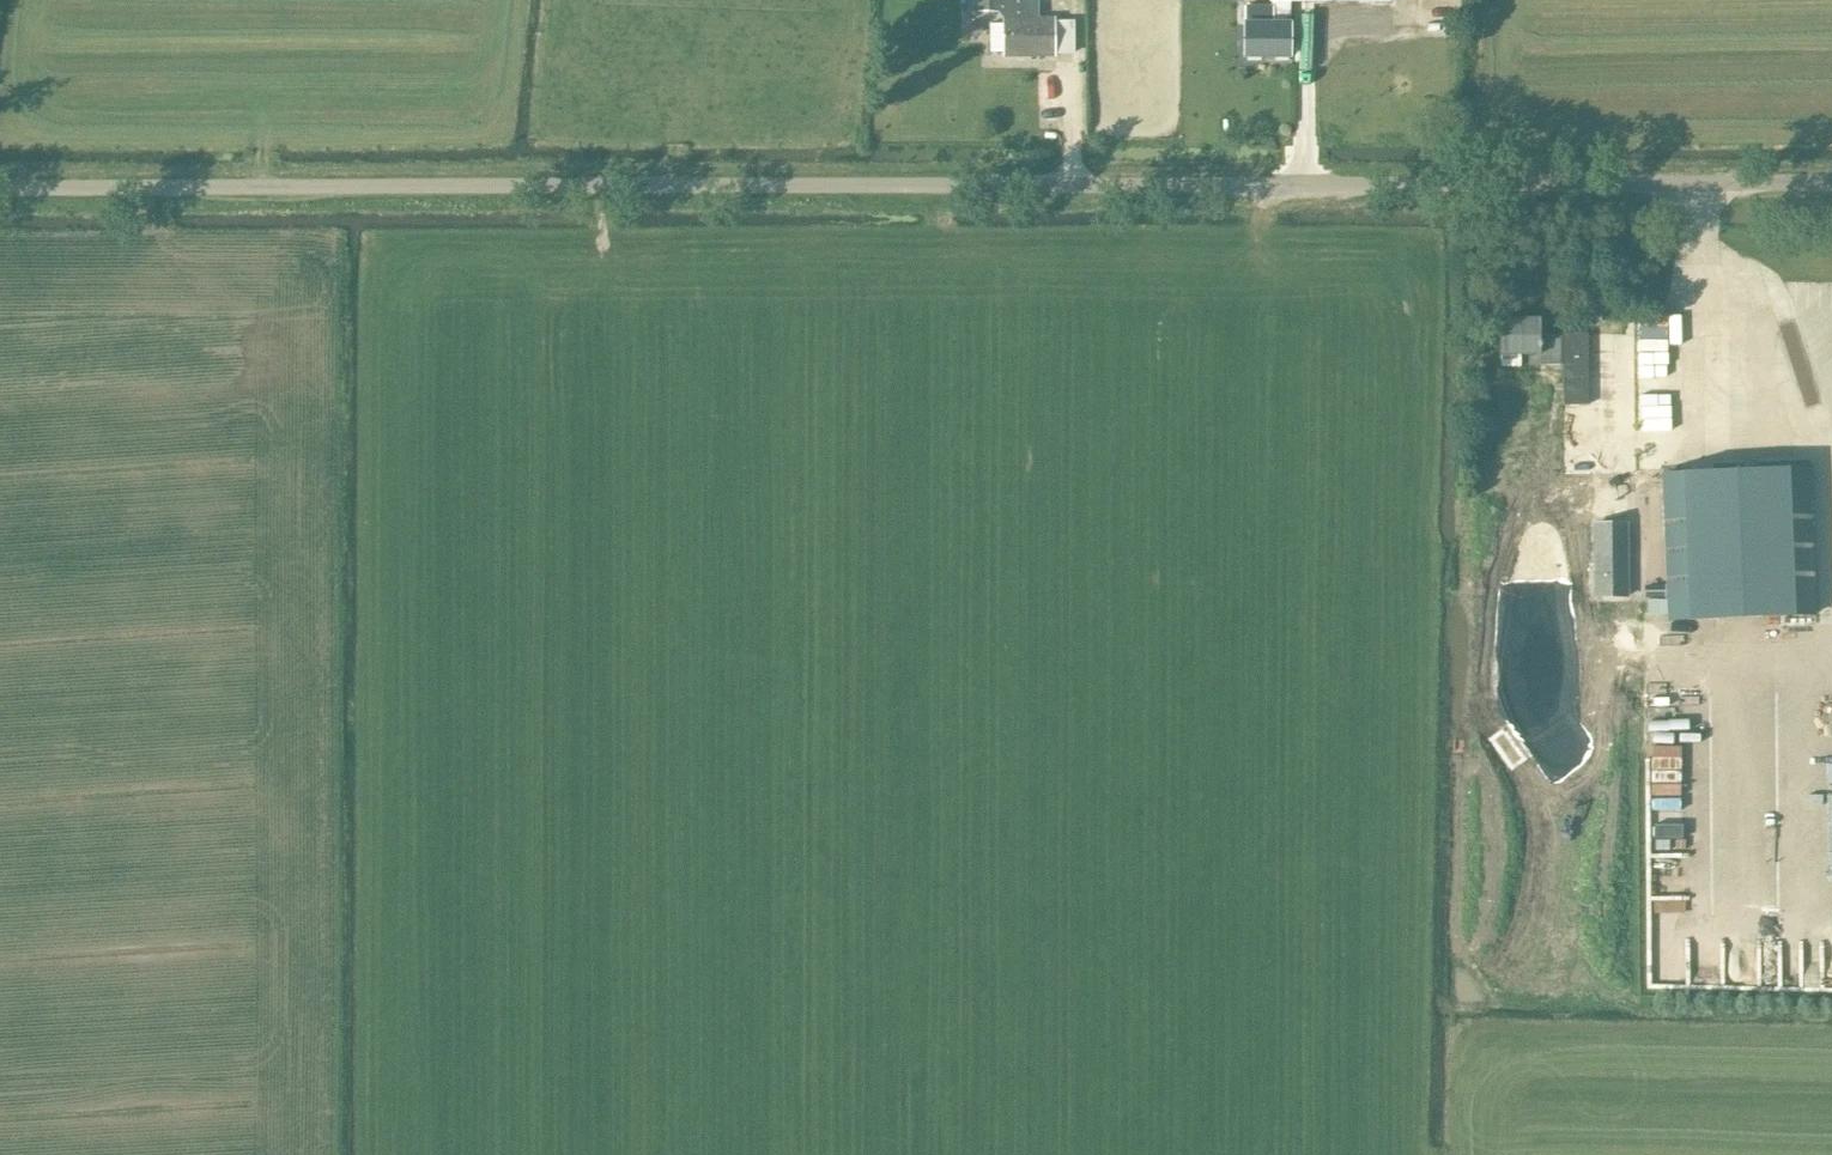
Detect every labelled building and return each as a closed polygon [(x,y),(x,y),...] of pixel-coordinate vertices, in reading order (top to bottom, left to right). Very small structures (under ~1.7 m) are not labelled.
[(1004,56),(1054,56),(1055,18),(1040,18),(1039,0),(972,0),(972,12),(999,13),(1004,18),(1004,56)] [(1248,1),(1272,0),(1272,25),(1245,25),(1245,56),(1290,56),(1290,25),(1291,25),(1291,0),(1302,0),(1248,0),(1248,1)] [(1073,22),(1055,22),(1055,53),(1073,53),(1073,22)] [(1492,316),(1493,353),(1535,352),(1535,315),(1492,316)] [(1639,448),(1640,457),(1666,453),(1664,444),(1639,448)] [(1588,471),(1623,470),(1623,454),(1588,455),(1588,471)] [(1669,620),(1815,614),(1809,469),(1663,475),(1669,620)] [(1634,728),(1677,730),(1676,784),(1709,785),(1712,702),(1634,700),(1634,728)]
